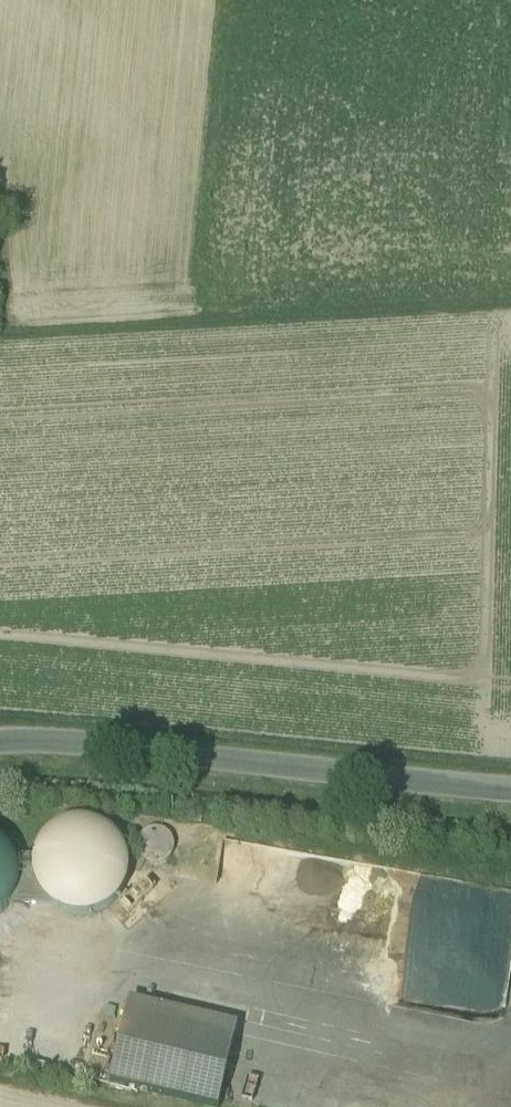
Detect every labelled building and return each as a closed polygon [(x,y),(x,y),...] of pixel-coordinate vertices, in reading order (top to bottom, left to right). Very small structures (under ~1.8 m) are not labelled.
[(37,865),(37,874),(39,883),(42,891),(47,899),(54,905),(61,910),(76,915),(92,915),(106,910),(118,900),(126,886),(129,871),(127,856),(120,842),(108,831),(94,825),(78,824),(63,828),(51,837),(42,850),(37,865)] [(142,863),(172,857),(166,828),(136,835),(142,863)] [(2,914),(9,908),(14,900),(17,892),(19,883),(19,874),(17,865),(10,851),(0,841),(0,915),(2,914)] [(37,865),(17,865),(19,874),(19,883),(17,892),(14,900),(9,908),(2,914),(61,910),(54,905),(47,899),(42,891),(39,883),(37,874),(37,865)] [(154,878),(123,909),(132,918),(163,887),(154,878)] [(127,1014),(110,1085),(204,1106),(220,1106),(236,1040),(127,1014)]
